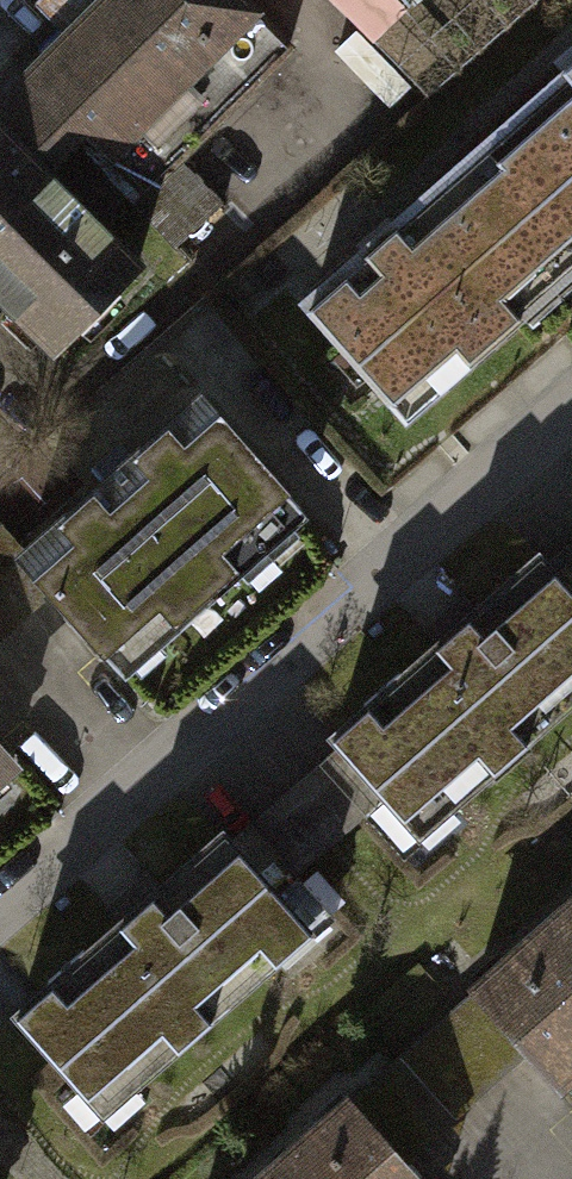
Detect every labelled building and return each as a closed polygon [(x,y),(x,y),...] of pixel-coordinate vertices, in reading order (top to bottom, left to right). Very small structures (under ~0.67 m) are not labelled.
[(0,117),(0,325),(46,371),(137,281),(58,201),(106,153),(151,198),(296,55),(241,0),(119,0),(0,117)] [(517,114),(571,176),(571,65),(517,114)] [(517,114),(302,314),(411,435),(571,292),(571,176),(517,114)] [(340,559),(202,404),(16,568),(154,723),(340,559)] [(539,568),(336,752),(429,854),(571,725),(571,605),(539,568)] [(0,754),(0,811),(28,785),(0,754)] [(320,947),(224,843),(10,1038),(106,1142),(320,947)] [(474,1006),(561,1105),(571,1096),(571,921),(474,1006)] [(351,1116),(277,1178),(405,1178),(351,1116)]
